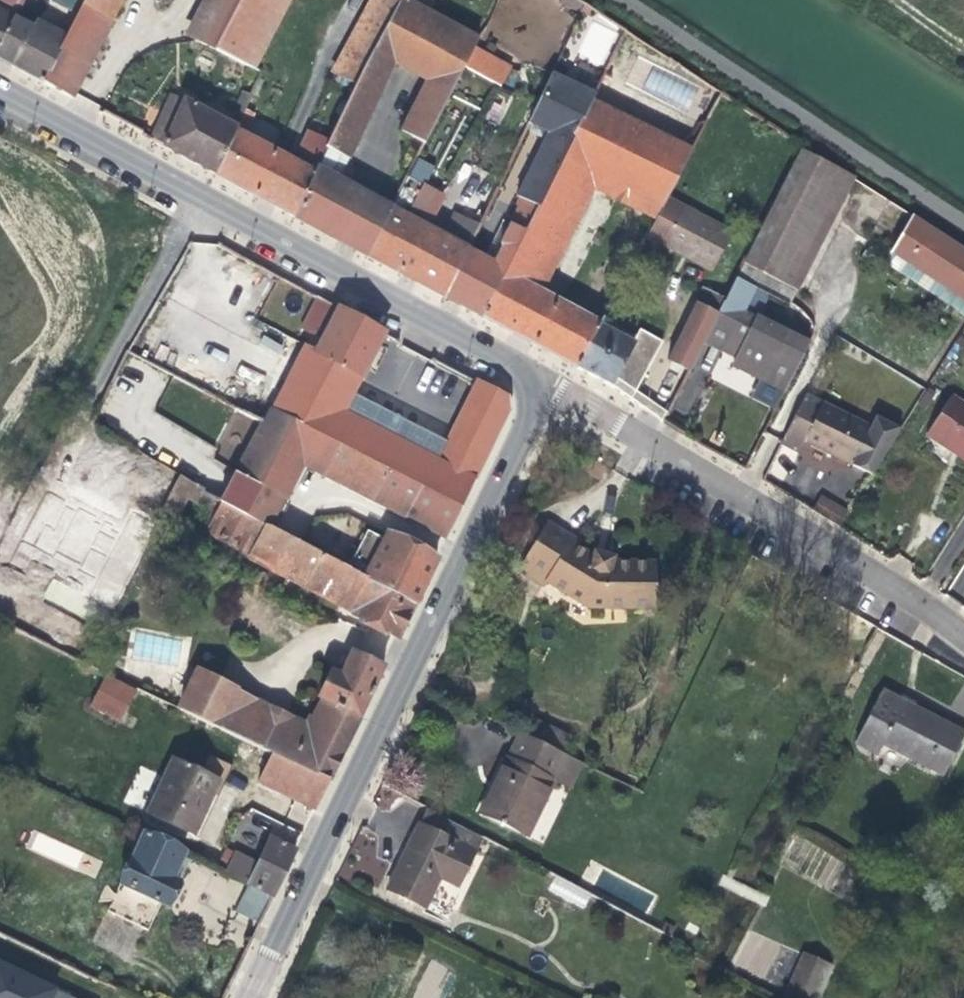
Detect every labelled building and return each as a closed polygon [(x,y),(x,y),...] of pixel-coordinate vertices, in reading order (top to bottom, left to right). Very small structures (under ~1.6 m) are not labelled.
[(16,17),(24,0),(0,0),(0,9),(16,17)] [(84,1),(66,36),(43,82),(72,97),(122,0),(84,0),(84,1)] [(193,38),(214,48),(239,0),(213,0),(193,38)] [(214,48),(255,69),(290,0),(239,0),(214,48)] [(295,217),(324,232),(368,256),(392,208),(338,180),(348,159),(395,62),(427,79),(401,131),(425,144),(465,67),(474,49),(479,39),(408,1),(406,0),(401,0),(396,9),(356,82),(328,141),(325,147),(295,217)] [(396,9),(379,0),(372,0),(333,71),(356,82),(396,9)] [(396,9),(401,0),(379,0),(396,9)] [(16,17),(0,9),(0,47),(16,17)] [(16,17),(0,47),(0,59),(13,66),(33,26),(16,17)] [(33,26),(13,66),(23,71),(43,82),(66,36),(36,20),(33,26)] [(474,49),(465,67),(501,86),(511,69),(474,49)] [(485,258),(461,305),(470,310),(482,316),(525,231),(537,206),(538,207),(580,121),(582,122),(592,102),(596,94),(593,93),(552,73),(528,123),(548,132),(516,196),(519,198),(517,204),(519,206),(500,244),(502,248),(494,263),(485,258)] [(692,149),(706,123),(604,74),(603,73),(593,93),(596,94),(592,102),(692,149)] [(242,116),(251,95),(242,92),(234,112),(242,116)] [(171,93),(150,139),(174,152),(217,175),(236,130),(237,128),(171,93)] [(638,197),(661,208),(692,149),(592,102),(582,122),(580,121),(538,207),(537,206),(525,231),(482,316),(513,333),(535,289),(592,174),(616,186),(612,193),(614,199),(629,206),(635,204),(638,197)] [(276,152),(236,130),(217,175),(246,191),(256,196),(276,152)] [(295,162),(276,206),(295,217),(325,147),(328,141),(308,132),(295,162)] [(800,150),(788,175),(842,202),(854,177),(800,150)] [(295,162),(276,152),(256,196),(276,206),(295,162)] [(413,166),(407,176),(415,180),(420,170),(413,166)] [(788,175),(754,242),(808,269),(842,202),(788,175)] [(392,208),(368,256),(398,272),(445,297),(468,249),(468,248),(448,238),(427,227),(444,195),(415,180),(407,176),(392,208)] [(685,206),(664,245),(713,271),(733,232),(685,206)] [(913,216),(898,242),(891,252),(963,299),(963,250),(913,216)] [(448,238),(468,248),(471,242),(451,232),(448,238)] [(808,269),(754,242),(736,276),(755,286),(755,287),(769,294),(790,305),(791,303),(808,269)] [(468,249),(445,297),(461,305),(485,258),(468,249)] [(891,252),(885,263),(963,314),(963,299),(891,252)] [(725,300),(723,303),(740,312),(725,344),(738,351),(737,353),(732,364),(748,373),(785,391),(809,343),(757,318),(743,310),(755,287),(755,286),(736,276),(725,300)] [(769,294),(755,287),(743,310),(757,318),(769,294)] [(668,360),(689,370),(706,337),(723,303),(725,300),(703,288),(668,360)] [(535,289),(513,333),(536,345),(555,306),(563,303),(535,289)] [(387,333),(338,307),(318,296),(301,329),(321,340),(316,351),(305,345),(272,409),(461,508),(475,479),(345,412),(354,394),(366,371),(387,333)] [(555,306),(536,345),(546,350),(577,367),(601,324),(600,323),(563,303),(555,306)] [(740,312),(723,303),(706,337),(737,353),(738,351),(725,344),(740,312)] [(637,335),(603,316),(600,323),(601,324),(577,367),(596,378),(610,385),(614,378),(637,335)] [(637,335),(614,378),(627,386),(651,343),(637,335)] [(468,403),(503,420),(508,410),(507,396),(479,382),(468,403)] [(468,403),(449,442),(354,394),(345,412),(475,479),(503,420),(468,403)] [(825,451),(872,475),(900,430),(876,418),(871,427),(805,394),(781,443),(799,452),(804,441),(825,451)] [(953,396),(927,433),(951,450),(963,458),(963,404),(953,396)] [(235,407),(194,483),(221,500),(263,420),(236,406),(235,407)] [(272,409),(270,408),(263,420),(221,500),(220,503),(270,529),(271,527),(303,465),(446,538),(461,508),(272,409)] [(220,503),(221,500),(194,483),(180,475),(162,509),(177,517),(188,498),(203,506),(204,503),(211,505),(204,519),(210,522),(220,503)] [(840,527),(847,516),(820,500),(814,510),(840,527)] [(210,522),(205,531),(357,611),(355,614),(400,636),(416,604),(348,568),(271,527),(270,529),(220,503),(210,522)] [(547,522),(524,562),(549,577),(546,581),(589,606),(654,608),(654,562),(612,562),(613,557),(605,555),(594,551),(592,555),(572,543),(574,539),(547,522)] [(367,532),(348,568),(416,604),(431,573),(438,559),(389,535),(386,541),(367,532)] [(519,570),(544,585),(546,581),(549,577),(524,562),(519,570)] [(362,714),(385,667),(353,652),(345,668),(342,675),(334,671),(333,671),(320,698),(324,700),(329,702),(315,732),(310,729),(309,729),(292,764),(329,782),(362,714)] [(334,671),(342,675),(345,668),(337,664),(334,671)] [(292,764),(309,729),(198,674),(181,710),(272,754),(292,764)] [(137,691),(106,675),(90,706),(121,722),(137,691)] [(880,691),(855,742),(879,754),(884,743),(944,774),(963,735),(963,734),(906,704),(880,691)] [(310,729),(315,732),(329,702),(324,700),(310,729)] [(536,720),(527,738),(552,749),(560,732),(536,720)] [(569,736),(560,732),(552,749),(561,753),(569,736)] [(527,738),(519,734),(507,759),(505,758),(496,778),(480,812),(528,836),(554,781),(566,756),(561,753),(552,749),(527,738)] [(315,811),(329,782),(292,764),(272,754),(258,783),(315,811)] [(173,759),(148,813),(194,834),(210,800),(227,764),(210,755),(202,773),(173,759)] [(582,763),(566,756),(554,781),(570,788),(582,763)] [(457,886),(482,837),(426,808),(406,850),(388,889),(425,908),(440,877),(457,886)] [(275,838),(297,849),(305,834),(284,823),(275,838)] [(143,833),(120,884),(162,903),(168,906),(179,881),(172,878),(185,852),(143,833)] [(274,896),(297,849),(275,838),(271,836),(248,884),(274,896)] [(149,930),(162,903),(120,884),(107,911),(149,930)] [(256,937),(274,896),(248,884),(236,927),(256,937)] [(786,989),(808,997),(819,997),(833,963),(801,950),(786,989)] [(0,962),(0,997),(54,997),(58,990),(0,962)]
